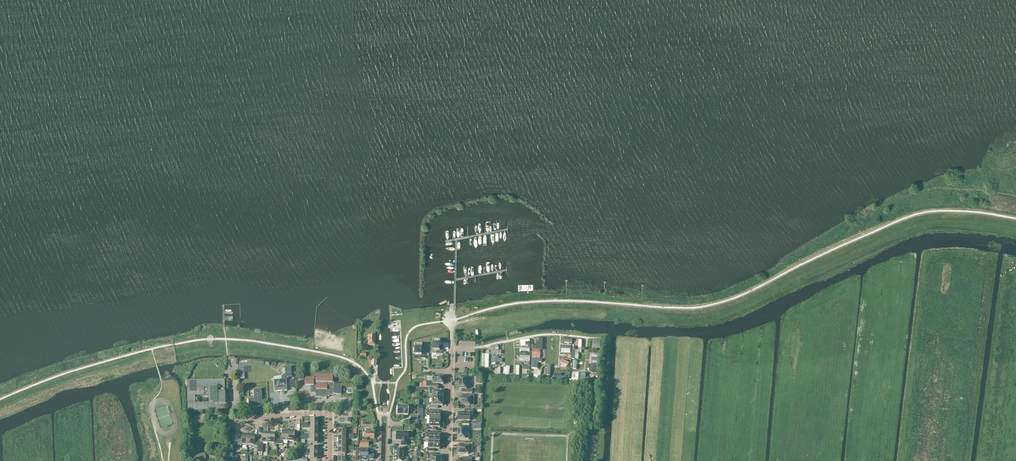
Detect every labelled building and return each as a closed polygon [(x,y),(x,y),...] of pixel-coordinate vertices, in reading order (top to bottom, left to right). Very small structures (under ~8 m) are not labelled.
[(434,342),(434,346),(431,346),(431,354),(443,355),(443,346),(441,346),(441,342),(434,342)] [(420,360),(426,360),(426,352),(423,352),(423,346),(420,346),(420,345),(416,345),(416,346),(416,349),(415,349),(415,353),(416,353),(416,356),(420,357),(420,360)] [(274,392),(287,391),(285,377),(291,377),(291,368),(285,368),(285,373),(281,378),(273,378),(274,392)] [(315,393),(315,398),(321,398),(321,397),(329,397),(329,394),(333,394),(333,395),(341,395),(341,385),(333,385),(333,383),(332,383),(332,375),(316,375),(316,379),(313,379),(313,378),(305,378),(305,386),(310,386),(310,393),(315,393)] [(438,385),(444,385),(444,378),(434,378),(434,382),(427,382),(427,388),(438,388),(438,385)] [(467,378),(459,378),(459,389),(463,389),(463,393),(472,393),(473,390),(466,389),(467,378)] [(187,381),(187,411),(225,410),(224,380),(187,381)] [(432,395),(432,399),(443,399),(443,392),(437,392),(437,388),(430,388),(429,395),(432,395)] [(261,389),(257,389),(253,390),(254,399),(248,399),(248,407),(262,406),(261,389)] [(465,398),(459,398),(459,402),(458,402),(458,405),(459,405),(470,406),(470,399),(472,399),(472,395),(465,395),(465,398)] [(443,399),(432,399),(432,403),(429,403),(429,409),(436,409),(436,406),(442,406),(443,399)] [(408,406),(396,406),(396,415),(408,415),(408,406)] [(466,413),(458,413),(458,414),(458,417),(458,420),(470,421),(470,416),(473,416),(473,410),(466,410),(466,413)] [(431,417),(430,421),(441,421),(441,415),(435,414),(435,411),(428,411),(428,417),(431,417)] [(441,421),(430,421),(430,425),(427,425),(427,431),(435,431),(435,428),(441,428),(441,421)] [(462,428),(458,428),(458,439),(469,440),(469,434),(465,434),(465,428),(469,428),(469,425),(462,424),(462,428)] [(374,439),(374,433),(371,433),(371,429),(362,429),(362,434),(365,434),(365,439),(374,439)] [(277,436),(277,445),(283,445),(283,441),(287,442),(287,432),(282,431),(281,436),(277,436)] [(257,447),(257,453),(262,453),(263,443),(267,443),(268,433),(262,432),(261,438),(257,438),(257,446),(257,447)] [(287,432),(287,442),(293,442),(297,443),(298,435),(294,435),(294,432),(287,432)] [(408,432),(396,432),(396,440),(401,441),(400,446),(406,446),(407,441),(408,432)] [(268,433),(267,443),(273,444),(273,445),(277,445),(277,436),(274,436),(274,433),(268,433)] [(430,438),(430,442),(440,442),(440,436),(434,436),(434,433),(427,433),(427,438),(430,438)] [(241,437),(238,437),(237,445),(241,446),(242,445),(247,445),(248,435),(242,434),(241,437)] [(253,446),(257,447),(257,446),(257,438),(254,438),(254,435),(248,435),(247,445),(253,446)] [(440,442),(430,442),(429,449),(428,449),(428,452),(434,453),(434,449),(440,450),(440,442)] [(465,447),(458,447),(457,448),(457,451),(457,454),(468,454),(468,450),(472,450),(472,444),(465,443),(465,447)] [(368,449),(359,449),(359,460),(368,460),(368,459),(373,460),(373,454),(368,454),(368,449)] [(394,450),(394,460),(408,460),(408,458),(403,458),(403,450),(394,450)]
